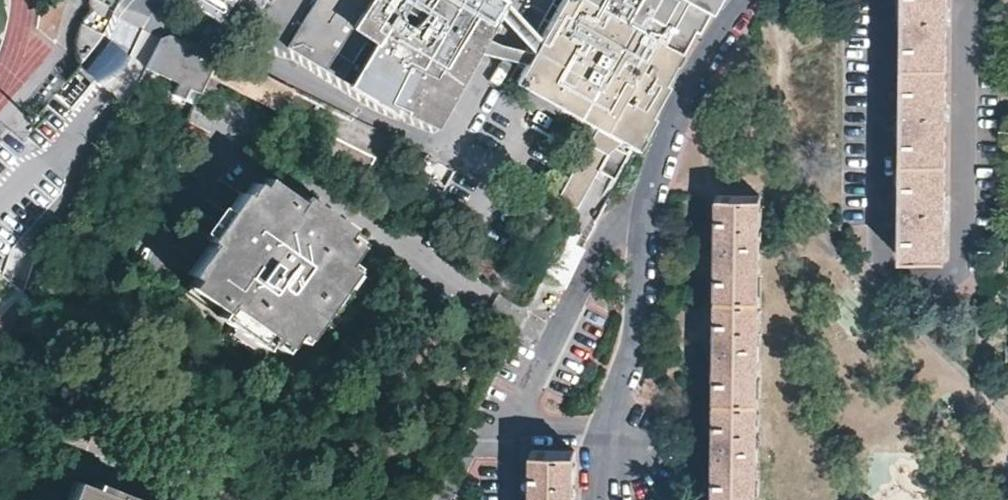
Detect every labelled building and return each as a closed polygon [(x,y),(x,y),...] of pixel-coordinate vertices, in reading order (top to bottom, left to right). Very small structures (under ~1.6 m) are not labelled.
[(247,37),(269,0),(187,0),(247,37)] [(289,47),(327,70),(338,53),(365,69),(354,87),(400,114),(403,108),(442,129),(482,56),(491,42),(502,21),(510,7),(514,0),(318,0),(289,47)] [(542,41),(535,54),(530,65),(519,85),(599,131),(561,198),(578,207),(599,170),(616,180),(633,149),(642,154),(659,122),(656,120),(671,89),(667,87),(696,33),(701,36),(712,15),(717,18),(730,0),(564,0),(542,41)] [(899,254),(944,255),(947,0),(902,0),(902,12),(901,107),(899,198),(899,254)] [(542,41),(510,7),(502,21),(535,54),(542,41)] [(121,12),(115,9),(96,13),(83,37),(89,60),(127,80),(138,57),(185,82),(192,70),(199,74),(208,56),(193,49),(172,39),(168,36),(153,28),(121,12)] [(194,45),(175,35),(172,39),(193,49),(194,45)] [(498,45),(491,42),(482,56),(530,65),(535,54),(498,45)] [(358,185),(385,198),(416,144),(362,121),(279,81),(278,81),(220,49),(208,73),(312,125),(300,149),(361,179),(358,185)] [(212,99),(217,88),(205,81),(199,93),(212,99)] [(318,318),(339,287),(331,281),(358,242),(343,232),(348,226),(302,194),(298,200),(288,193),(281,203),(251,182),(243,195),(238,191),(222,214),(221,216),(204,240),(209,243),(187,275),(204,286),(198,296),(218,309),(213,316),(261,348),(265,341),(283,353),(311,313),(318,318)] [(760,192),(716,191),(715,232),(714,347),(713,447),(713,499),(757,499),(760,192)] [(583,247),(587,239),(569,231),(566,239),(583,247)] [(574,448),(530,446),(529,499),(574,499),(574,466),(574,448)] [(103,494),(100,499),(70,489),(66,499),(117,499),(103,494)]
